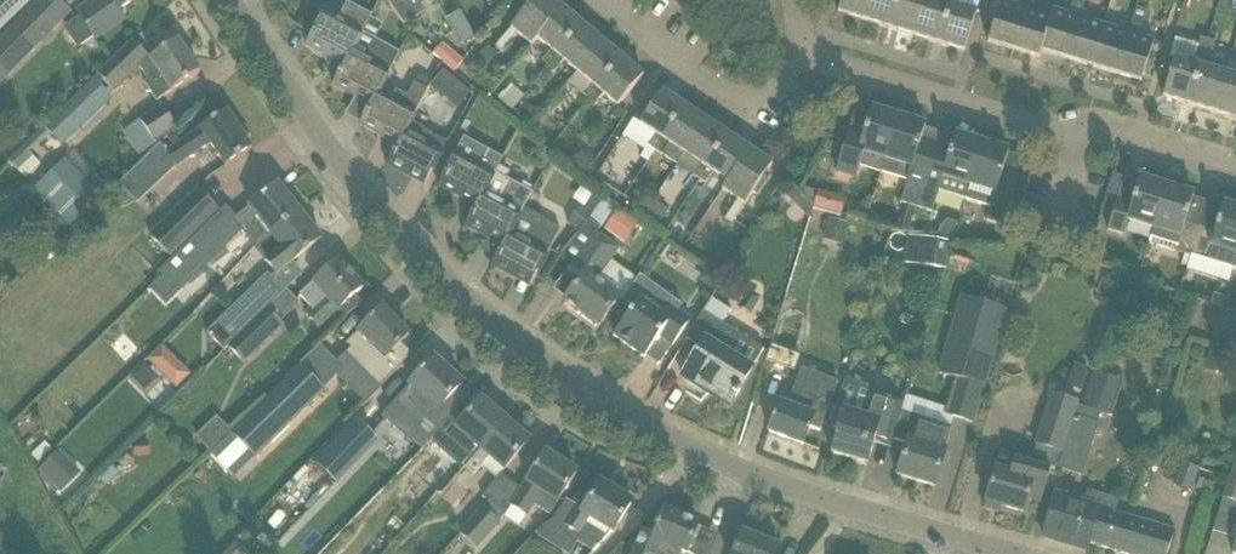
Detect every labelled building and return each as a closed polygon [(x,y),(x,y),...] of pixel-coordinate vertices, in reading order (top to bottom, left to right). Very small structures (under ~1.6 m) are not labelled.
[(0,82),(69,12),(57,0),(39,0),(0,40),(0,82)] [(33,0),(0,0),(0,32),(33,0)] [(94,39),(124,18),(119,10),(134,0),(97,0),(77,14),(94,39)] [(403,25),(424,13),(416,0),(386,0),(403,25)] [(563,8),(554,0),(534,0),(519,17),(495,47),(502,53),(517,34),(531,46),(537,39),(563,8)] [(838,10),(864,19),(870,0),(841,0),(838,10)] [(864,19),(889,26),(898,0),(870,0),(864,19)] [(889,26),(915,34),(924,0),(898,0),(889,26)] [(938,42),(951,0),(924,0),(915,34),(938,42)] [(938,42),(964,50),(975,13),(958,8),(961,0),(951,0),(938,42)] [(987,41),(1013,49),(1027,3),(1019,0),(1017,0),(1015,5),(1000,0),(987,41)] [(1027,3),(1013,49),(1038,57),(1050,17),(1036,13),(1038,6),(1036,5),(1038,0),(1028,0),(1027,3)] [(350,51),(353,53),(372,15),(347,1),(337,19),(323,11),(306,44),(343,63),(350,51)] [(548,66),(583,24),(563,8),(537,39),(551,50),(542,61),(548,66)] [(1050,17),(1038,57),(1039,57),(1041,51),(1065,58),(1080,11),(1069,8),(1067,15),(1052,10),(1050,17)] [(1130,27),(1115,74),(1141,82),(1153,42),(1138,37),(1146,11),(1135,8),(1130,27)] [(1090,66),(1102,26),(1088,21),(1090,14),(1080,11),(1065,58),(1090,66)] [(463,45),(475,38),(461,12),(449,19),(463,45)] [(1090,66),(1115,74),(1130,27),(1119,23),(1117,30),(1102,26),(1090,66)] [(577,72),(603,41),(583,24),(548,66),(554,71),(563,61),(577,72)] [(343,63),(333,83),(370,103),(376,91),(379,92),(400,53),(399,53),(393,49),(376,41),(375,40),(363,33),(353,53),(350,51),(343,63)] [(1163,95),(1187,103),(1206,40),(1200,38),(1197,48),(1192,65),(1174,59),(1163,95)] [(105,100),(101,95),(104,91),(96,82),(101,77),(114,91),(136,70),(139,68),(148,81),(145,82),(158,101),(179,86),(199,72),(177,40),(150,59),(132,40),(114,57),(44,126),(52,135),(61,147),(80,129),(83,133),(108,109),(108,103),(105,100)] [(1206,40),(1187,103),(1213,111),(1224,74),(1207,69),(1215,43),(1206,40)] [(623,58),(603,41),(577,72),(591,84),(582,95),(588,100),(623,58)] [(1192,65),(1197,48),(1176,41),(1171,58),(1174,59),(1192,65)] [(442,43),(433,54),(454,72),(463,61),(442,43)] [(489,46),(479,58),(489,66),(499,54),(489,46)] [(643,76),(623,58),(588,100),(594,105),(599,99),(603,94),(618,106),(643,76)] [(1224,74),(1235,78),(1235,64),(1228,62),(1224,74)] [(435,81),(430,86),(443,97),(448,91),(457,80),(444,70),(435,81)] [(1226,115),(1235,119),(1235,78),(1224,74),(1213,111),(1226,115)] [(415,85),(424,90),(429,81),(420,76),(415,85)] [(376,91),(370,103),(359,123),(396,143),(398,144),(409,122),(411,122),(427,92),(424,90),(415,85),(414,85),(408,97),(396,90),(391,99),(379,92),(376,91)] [(515,88),(503,103),(513,111),(525,96),(515,88)] [(654,151),(685,105),(662,90),(639,124),(655,135),(648,146),(654,151)] [(49,110),(53,99),(43,95),(39,107),(49,110)] [(655,151),(669,160),(676,165),(684,154),(706,120),(685,105),(655,151)] [(139,121),(123,131),(143,160),(176,128),(161,106),(139,121)] [(884,158),(897,117),(870,108),(862,134),(847,130),(835,169),(856,176),(860,163),(870,166),(874,154),(884,158)] [(226,111),(206,125),(166,153),(175,167),(210,143),(225,166),(232,162),(252,148),(226,111)] [(899,117),(897,117),(884,158),(901,163),(897,174),(908,178),(900,203),(915,208),(931,156),(916,152),(924,125),(915,122),(916,118),(900,113),(899,117)] [(706,120),(684,154),(699,164),(691,175),(698,180),(728,134),(706,120)] [(398,144),(396,143),(385,164),(424,185),(447,143),(424,130),(411,122),(409,122),(398,144)] [(727,182),(749,148),(728,134),(698,180),(705,184),(712,173),(727,182)] [(931,156),(915,208),(931,213),(938,191),(963,199),(981,144),(953,135),(945,161),(931,156)] [(463,138),(455,153),(454,153),(437,186),(474,206),(475,207),(493,173),(495,174),(502,159),(463,138)] [(986,222),(1001,227),(1015,183),(1000,178),(1008,152),(981,144),(963,199),(991,208),(986,222)] [(22,147),(8,161),(25,179),(40,164),(22,147)] [(538,147),(532,159),(546,166),(552,154),(538,147)] [(749,148),(727,182),(722,190),(737,200),(724,219),(732,224),(754,192),(772,164),(749,148)] [(62,218),(69,225),(72,228),(103,198),(65,158),(33,189),(62,218)] [(1115,202),(1116,199),(1123,176),(1113,172),(1104,199),(1115,202)] [(463,226),(500,246),(501,246),(522,208),(523,209),(531,193),(495,174),(493,173),(475,207),(474,206),(463,226)] [(1131,204),(1116,199),(1115,202),(1106,229),(1122,234),(1126,221),(1152,229),(1166,186),(1139,178),(1131,204)] [(162,276),(149,289),(165,306),(176,295),(241,232),(243,234),(255,249),(299,212),(277,185),(258,200),(249,208),(237,218),(226,207),(224,209),(158,273),(162,276)] [(1181,253),(1190,255),(1199,226),(1184,221),(1193,195),(1166,186),(1152,229),(1153,229),(1149,243),(1181,253)] [(805,197),(795,187),(787,196),(797,206),(805,197)] [(805,190),(804,196),(806,197),(815,207),(819,193),(805,190)] [(217,210),(198,191),(151,236),(170,256),(217,210)] [(640,191),(632,203),(646,213),(654,201),(640,191)] [(830,214),(834,198),(819,193),(815,207),(814,209),(830,214)] [(579,231),(559,256),(583,273),(564,300),(598,324),(617,298),(621,300),(636,280),(609,260),(617,248),(596,234),(600,229),(601,229),(617,207),(605,197),(591,216),(579,231)] [(806,197),(797,206),(810,219),(814,209),(815,207),(806,197)] [(846,201),(834,198),(830,214),(841,217),(846,201)] [(654,201),(646,213),(661,223),(669,211),(654,201)] [(722,222),(728,206),(713,201),(707,217),(722,222)] [(1190,255),(1232,269),(1235,256),(1235,209),(1222,204),(1219,214),(1214,230),(1199,226),(1195,237),(1190,255)] [(568,223),(579,231),(591,216),(579,207),(568,223)] [(529,286),(541,264),(560,230),(542,221),(543,219),(523,209),(522,208),(501,246),(500,246),(490,265),(529,286)] [(617,210),(603,229),(623,244),(637,224),(617,210)] [(255,249),(276,276),(322,239),(299,212),(255,249)] [(841,242),(846,222),(829,217),(823,237),(841,242)] [(948,220),(941,227),(938,236),(952,238),(957,223),(948,220)] [(922,266),(926,239),(908,236),(904,264),(922,266)] [(922,266),(943,269),(946,242),(926,239),(922,266)] [(1090,243),(1085,259),(1102,265),(1105,259),(1099,247),(1090,243)] [(314,283),(299,296),(310,309),(305,314),(319,329),(325,324),(324,322),(337,311),(344,319),(360,304),(353,296),(363,288),(339,260),(320,276),(313,282),(314,283)] [(707,267),(701,275),(703,283),(712,289),(720,275),(707,267)] [(227,346),(265,311),(284,292),(268,273),(206,333),(223,350),(227,346)] [(636,280),(621,300),(632,308),(613,335),(644,357),(660,335),(673,344),(690,320),(674,308),(677,305),(638,277),(636,280)] [(1213,294),(1210,304),(1220,307),(1223,297),(1213,294)] [(699,348),(681,377),(697,387),(698,386),(728,405),(742,384),(750,371),(724,355),(737,333),(722,324),(731,310),(712,299),(703,313),(699,319),(686,339),(699,348)] [(1004,312),(959,299),(936,375),(953,379),(943,416),(970,424),(1004,312)] [(351,349),(346,354),(379,387),(381,384),(394,372),(411,355),(400,343),(407,336),(381,308),(363,325),(356,332),(358,333),(346,345),(351,349)] [(279,325),(265,311),(227,346),(242,361),(279,325)] [(320,347),(300,366),(324,390),(336,378),(343,371),(336,364),(320,347)] [(771,347),(766,360),(795,370),(800,357),(771,347)] [(190,377),(161,348),(146,361),(175,391),(190,377)] [(1205,372),(1226,378),(1232,356),(1212,350),(1205,372)] [(379,387),(346,354),(336,364),(343,371),(336,378),(362,403),(379,387)] [(462,385),(432,359),(382,416),(411,442),(413,440),(423,449),(468,397),(458,388),(462,385)] [(255,457),(324,390),(300,366),(232,433),(255,457)] [(157,381),(144,367),(131,380),(144,393),(157,381)] [(1066,390),(1076,393),(1085,370),(1075,367),(1066,390)] [(786,408),(777,405),(767,434),(801,446),(808,428),(819,432),(836,383),(800,370),(786,408)] [(1081,405),(1079,404),(1061,456),(1057,469),(1081,477),(1098,424),(1096,424),(1100,414),(1111,418),(1124,381),(1121,380),(1121,378),(1092,371),(1081,405)] [(872,390),(845,382),(836,410),(841,412),(829,454),(865,465),(871,446),(888,451),(892,440),(900,412),(902,405),(871,396),(872,390)] [(1061,456),(1079,404),(1052,395),(1034,447),(1061,456)] [(459,412),(433,439),(463,466),(503,421),(479,400),(465,417),(459,412)] [(941,453),(948,430),(913,419),(914,417),(900,412),(892,440),(905,444),(896,476),(933,487),(943,454),(941,453)] [(233,431),(218,416),(197,437),(211,452),(233,431)] [(335,483),(376,440),(355,420),(314,463),(335,483)] [(503,421),(463,466),(473,475),(489,457),(503,470),(527,443),(503,421)] [(41,473),(60,492),(79,472),(61,454),(41,473)] [(505,514),(512,507),(526,515),(533,505),(549,515),(575,474),(543,454),(521,490),(510,482),(492,506),(487,502),(482,508),(481,507),(458,534),(476,550),(500,524),(499,523),(506,515),(505,514)] [(1049,470),(1029,464),(998,455),(984,503),(1021,514),(1025,500),(1039,504),(1049,470)] [(1235,505),(1235,457),(1222,501),(1235,505)] [(453,508),(470,491),(440,463),(394,511),(406,522),(436,491),(453,508)] [(10,470),(0,464),(0,487),(10,470)] [(1174,487),(1190,492),(1197,470),(1181,465),(1174,487)] [(510,482),(499,474),(481,497),(487,502),(492,506),(510,482)] [(536,533),(539,538),(565,553),(570,553),(581,538),(586,529),(592,520),(613,533),(631,503),(629,502),(632,497),(617,488),(614,493),(598,483),(589,500),(580,494),(574,505),(566,500),(555,519),(536,533)] [(1085,551),(1087,544),(1101,495),(1086,491),(1082,504),(1054,495),(1041,538),(1085,551)] [(1114,513),(1119,500),(1101,495),(1087,544),(1121,553),(1165,553),(1172,531),(1114,513)] [(628,546),(622,544),(612,553),(680,553),(681,551),(685,553),(687,547),(697,524),(694,523),(695,521),(693,518),(683,514),(680,515),(679,517),(662,510),(651,537),(641,533),(628,546)] [(776,549),(741,534),(733,553),(774,553),(776,549)]
